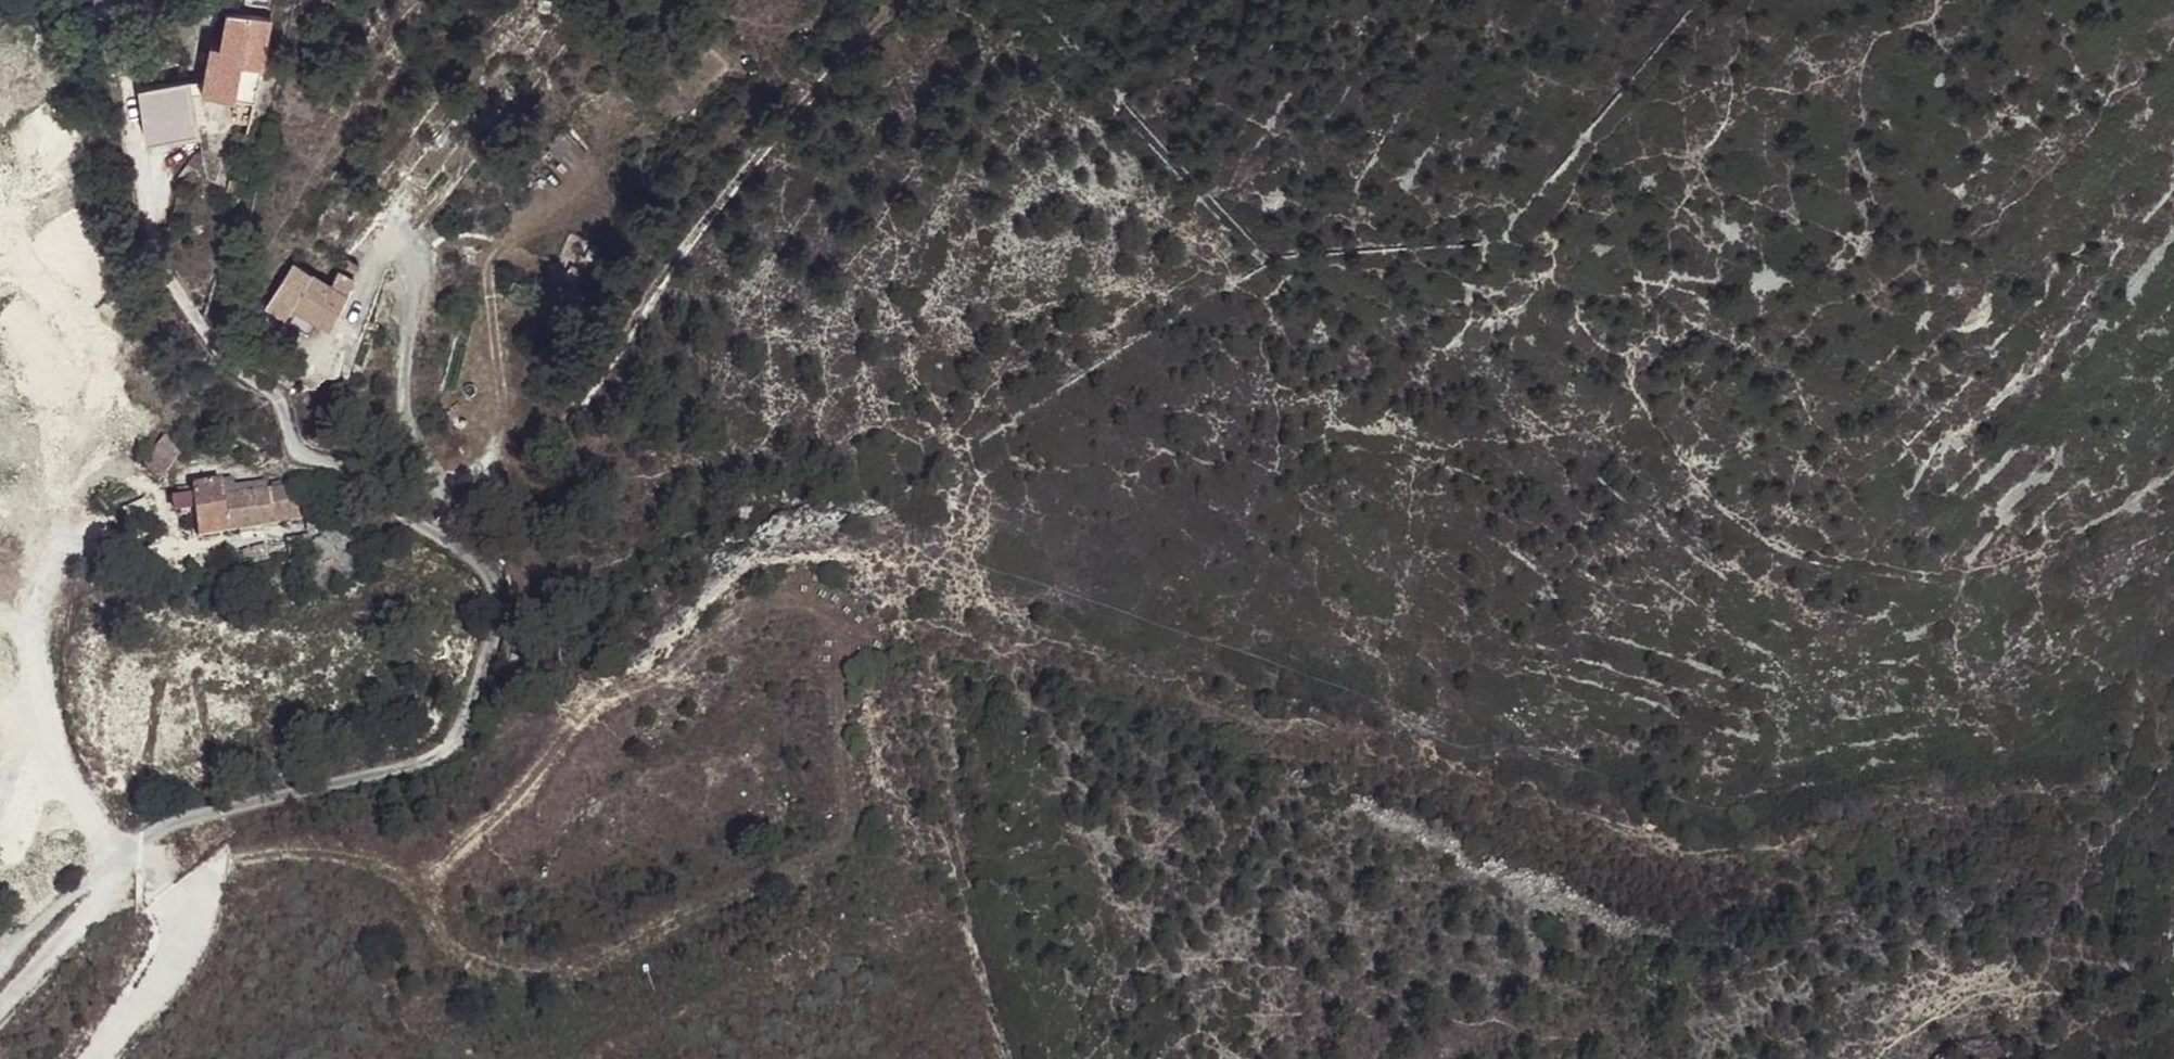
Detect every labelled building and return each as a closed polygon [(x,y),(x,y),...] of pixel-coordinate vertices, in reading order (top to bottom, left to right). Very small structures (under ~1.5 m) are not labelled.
[(253,106),(270,20),(226,12),(219,44),(210,42),(198,97),(253,106)] [(142,85),(146,140),(199,136),(196,82),(142,85)] [(165,145),(150,149),(153,177),(171,175),(165,145)] [(226,189),(237,191),(238,181),(228,178),(226,189)] [(350,257),(344,266),(355,274),(361,264),(350,257)] [(291,300),(307,271),(290,263),(275,292),(291,300)] [(340,266),(330,283),(347,293),(355,274),(344,266),(340,266)] [(330,283),(307,271),(291,300),(290,303),(328,326),(347,293),(330,283)] [(145,465),(161,484),(180,457),(164,439),(145,465)] [(334,482),(333,473),(303,475),(298,491),(326,494),(334,482)] [(224,483),(226,501),(282,491),(279,480),(239,486),(232,483),(224,483)] [(199,541),(230,535),(226,501),(224,483),(194,490),(194,492),(196,511),(199,541)] [(226,501),(230,535),(301,522),(297,501),(295,490),(282,491),(226,501)] [(176,514),(196,511),(194,492),(175,495),(176,514)] [(297,501),(301,522),(323,518),(319,496),(297,501)]
